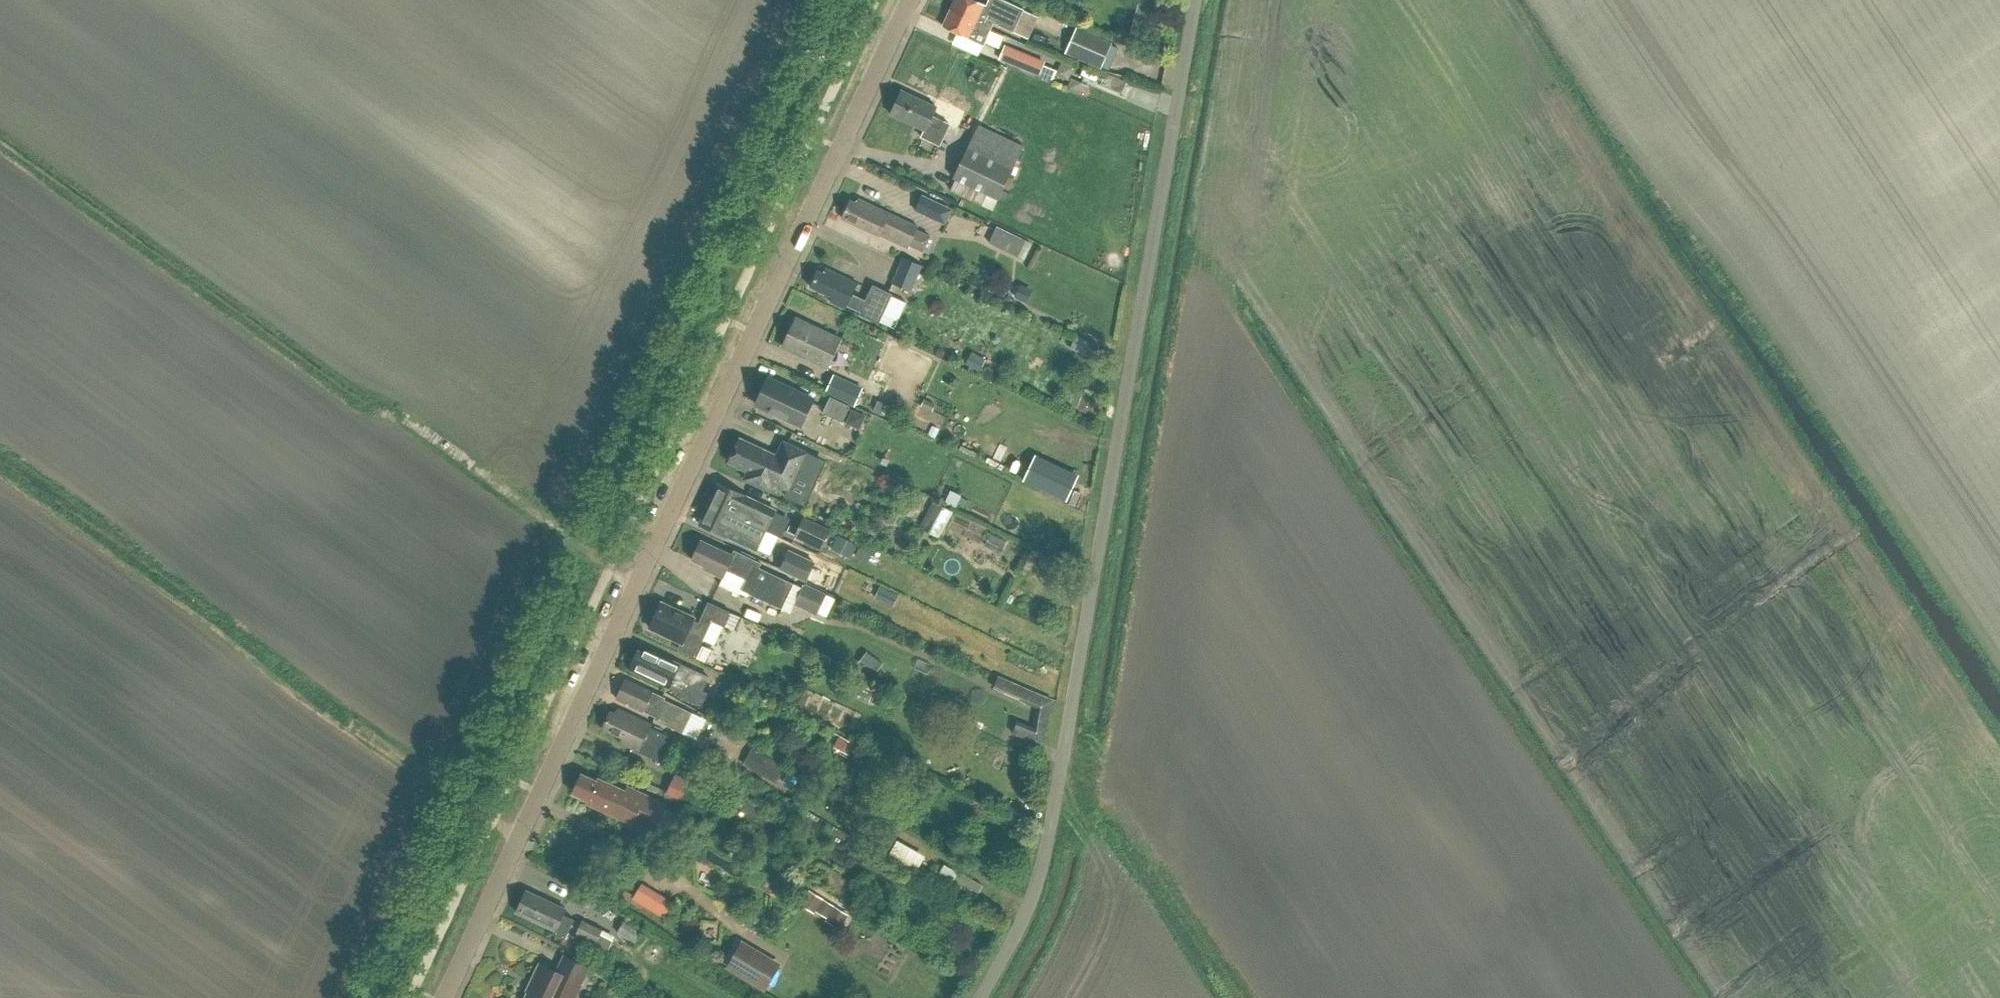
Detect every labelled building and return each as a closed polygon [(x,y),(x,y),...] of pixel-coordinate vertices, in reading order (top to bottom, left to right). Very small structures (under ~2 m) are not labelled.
[(952,13),(982,26),(984,27),(987,19),(996,23),(995,24),(1016,34),(1025,13),(1004,4),(996,0),(994,0),(989,10),(967,0),(958,0),(952,13)] [(1167,0),(1139,0),(1128,42),(1154,49),(1167,0)] [(980,34),(984,27),(952,13),(944,29),(987,48),(991,39),(980,34)] [(1101,67),(1113,41),(1077,26),(1066,52),(1101,67)] [(999,58),(1040,74),(1043,65),(1046,59),(1005,43),(999,58)] [(1057,70),(1043,65),(1040,74),(1039,77),(1052,82),(1057,70)] [(932,116),(937,106),(902,90),(891,115),(924,130),(921,137),(940,146),(950,124),(932,116)] [(954,178),(999,200),(1025,147),(979,125),(954,178)] [(914,209),(935,218),(941,203),(920,194),(914,209)] [(919,228),(860,199),(857,204),(851,201),(843,219),(880,236),(881,235),(909,249),(919,228)] [(1025,258),(1033,241),(997,225),(989,242),(1025,258)] [(912,290),(923,264),(903,256),(892,282),(912,290)] [(858,284),(827,269),(824,274),(820,272),(820,271),(819,271),(811,287),(833,298),(831,302),(846,309),(848,307),(861,313),(860,315),(880,324),(881,322),(892,297),(893,294),(873,285),(866,301),(853,295),(858,284)] [(1031,290),(1021,285),(1016,297),(1026,301),(1031,290)] [(892,297),(881,322),(895,329),(907,303),(892,297)] [(829,369),(842,339),(797,319),(784,348),(829,369)] [(1076,335),(1070,347),(1097,360),(1103,347),(1076,335)] [(972,353),(967,363),(980,369),(985,359),(972,353)] [(858,401),(865,386),(835,372),(826,392),(856,406),(858,401)] [(802,426),(814,400),(769,379),(757,404),(802,426)] [(843,423),(851,407),(831,397),(823,414),(843,423)] [(748,472),(744,480),(770,492),(774,484),(788,491),(786,497),(801,504),(822,460),(807,454),(808,453),(783,442),(777,456),(741,439),(729,463),(748,472)] [(860,469),(855,480),(870,487),(875,476),(860,469)] [(752,524),(767,531),(776,511),(754,501),(751,508),(745,505),(749,498),(719,484),(710,504),(752,524)] [(939,535),(949,516),(953,510),(934,500),(920,525),(939,535)] [(757,551),(767,531),(752,524),(710,504),(700,525),(730,539),(732,533),(738,536),(736,541),(757,551)] [(822,548),(832,526),(805,513),(795,535),(822,548)] [(838,534),(831,549),(849,557),(856,543),(838,534)] [(732,555),(702,541),(692,561),(706,567),(704,569),(724,578),(727,571),(747,580),(742,591),(782,609),(794,585),(759,568),(761,564),(734,551),(732,555)] [(814,563),(788,551),(779,569),(806,581),(814,563)] [(824,593),(804,583),(794,605),(815,614),(824,593)] [(898,594),(880,584),(873,596),(891,606),(898,594)] [(698,629),(691,625),(695,617),(662,602),(650,628),(681,643),(678,650),(695,658),(712,621),(725,627),(731,614),(709,604),(698,629)] [(679,664),(646,649),(644,654),(639,651),(630,670),(678,692),(677,695),(703,707),(709,695),(702,692),(709,678),(679,664)] [(870,649),(858,667),(875,678),(887,661),(870,649)] [(1044,745),(1053,698),(999,674),(993,687),(1037,707),(1034,726),(1018,720),(1012,732),(1044,745)] [(683,734),(692,713),(665,700),(666,699),(653,693),(654,693),(626,680),(617,699),(644,712),(655,718),(654,720),(683,734)] [(652,725),(618,709),(616,714),(610,712),(602,729),(623,739),(621,744),(665,764),(676,740),(650,729),(652,725)] [(840,736),(834,747),(849,755),(854,744),(840,736)] [(751,747),(742,764),(775,782),(784,764),(751,747)] [(705,813),(716,791),(676,772),(665,795),(705,813)] [(597,780),(582,773),(573,793),(588,800),(587,803),(632,825),(634,822),(655,831),(667,806),(628,787),(626,791),(598,778),(597,780)] [(764,849),(770,838),(752,828),(746,839),(764,849)] [(925,864),(930,851),(904,842),(900,855),(925,864)] [(973,903),(983,883),(958,869),(947,889),(973,903)] [(808,890),(799,904),(813,913),(821,899),(808,890)] [(564,941),(574,921),(563,916),(566,910),(526,892),(517,913),(555,931),(553,935),(564,941)] [(674,902),(664,896),(654,912),(664,918),(674,902)] [(834,906),(825,920),(839,928),(848,915),(834,906)] [(601,932),(603,929),(583,919),(577,932),(596,941),(601,932)] [(635,941),(642,929),(624,919),(618,931),(635,941)] [(605,956),(614,938),(601,932),(596,941),(592,951),(605,956)] [(765,989),(781,962),(742,939),(726,966),(765,989)] [(588,969),(564,957),(557,973),(540,965),(531,983),(533,984),(526,997),(574,997),(588,969)]
